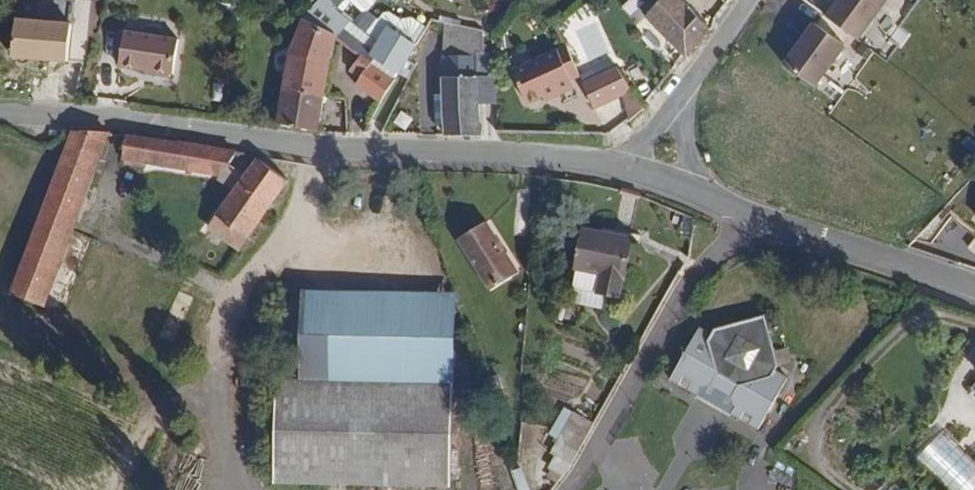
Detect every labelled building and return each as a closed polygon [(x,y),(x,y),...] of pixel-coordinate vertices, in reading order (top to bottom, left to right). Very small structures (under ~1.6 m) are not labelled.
[(416,51),(440,18),(413,0),(389,31),(416,51)] [(690,3),(693,0),(660,0),(662,3),(652,12),(658,22),(690,56),(712,25),(690,3)] [(887,0),(833,0),(823,12),(856,39),(887,0)] [(302,21),(311,11),(307,8),(296,19),(302,21)] [(64,57),(67,20),(11,17),(9,54),(64,57)] [(480,81),(482,52),(492,52),(493,35),(452,19),(448,79),(480,81)] [(326,85),(334,30),(303,21),(292,48),(287,79),(326,85)] [(784,62),(816,86),(846,45),(814,22),(784,62)] [(178,38),(125,30),(120,68),(172,76),(178,38)] [(416,51),(389,31),(374,51),(402,71),(410,60),(416,51)] [(398,77),(362,48),(347,73),(360,80),(358,83),(381,101),(398,77)] [(572,55),(565,60),(539,78),(522,89),(543,120),(557,111),(560,116),(562,114),(557,100),(575,93),(584,90),(580,85),(588,79),(572,55)] [(411,77),(418,66),(410,60),(402,71),(411,77)] [(395,110),(411,77),(402,71),(398,77),(381,101),(395,110)] [(638,99),(626,74),(593,86),(591,87),(601,113),(622,105),(638,99)] [(320,125),(326,85),(287,79),(281,121),(320,125)] [(475,138),(480,81),(448,79),(444,135),(475,138)] [(593,86),(588,79),(580,85),(584,90),(591,87),(593,86)] [(562,114),(588,96),(584,90),(575,93),(557,100),(562,114)] [(644,111),(638,99),(622,105),(627,125),(644,111)] [(223,170),(232,155),(239,156),(240,150),(231,149),(124,130),(121,157),(141,160),(141,156),(223,170)] [(111,131),(73,134),(0,317),(0,338),(25,346),(111,131)] [(241,266),(291,180),(256,160),(204,246),(241,266)] [(711,225),(711,216),(701,216),(701,225),(711,225)] [(625,272),(634,233),(585,222),(577,262),(625,272)] [(491,291),(517,275),(487,227),(461,243),(491,291)] [(303,285),(302,378),(458,383),(459,290),(303,285)] [(605,305),(608,290),(579,285),(577,299),(605,305)] [(781,363),(764,315),(715,328),(701,322),(670,380),(758,428),(789,377),(778,369),(781,363)] [(454,488),(458,383),(302,378),(281,377),(277,481),(454,488)] [(568,406),(540,463),(565,475),(593,419),(568,406)]
